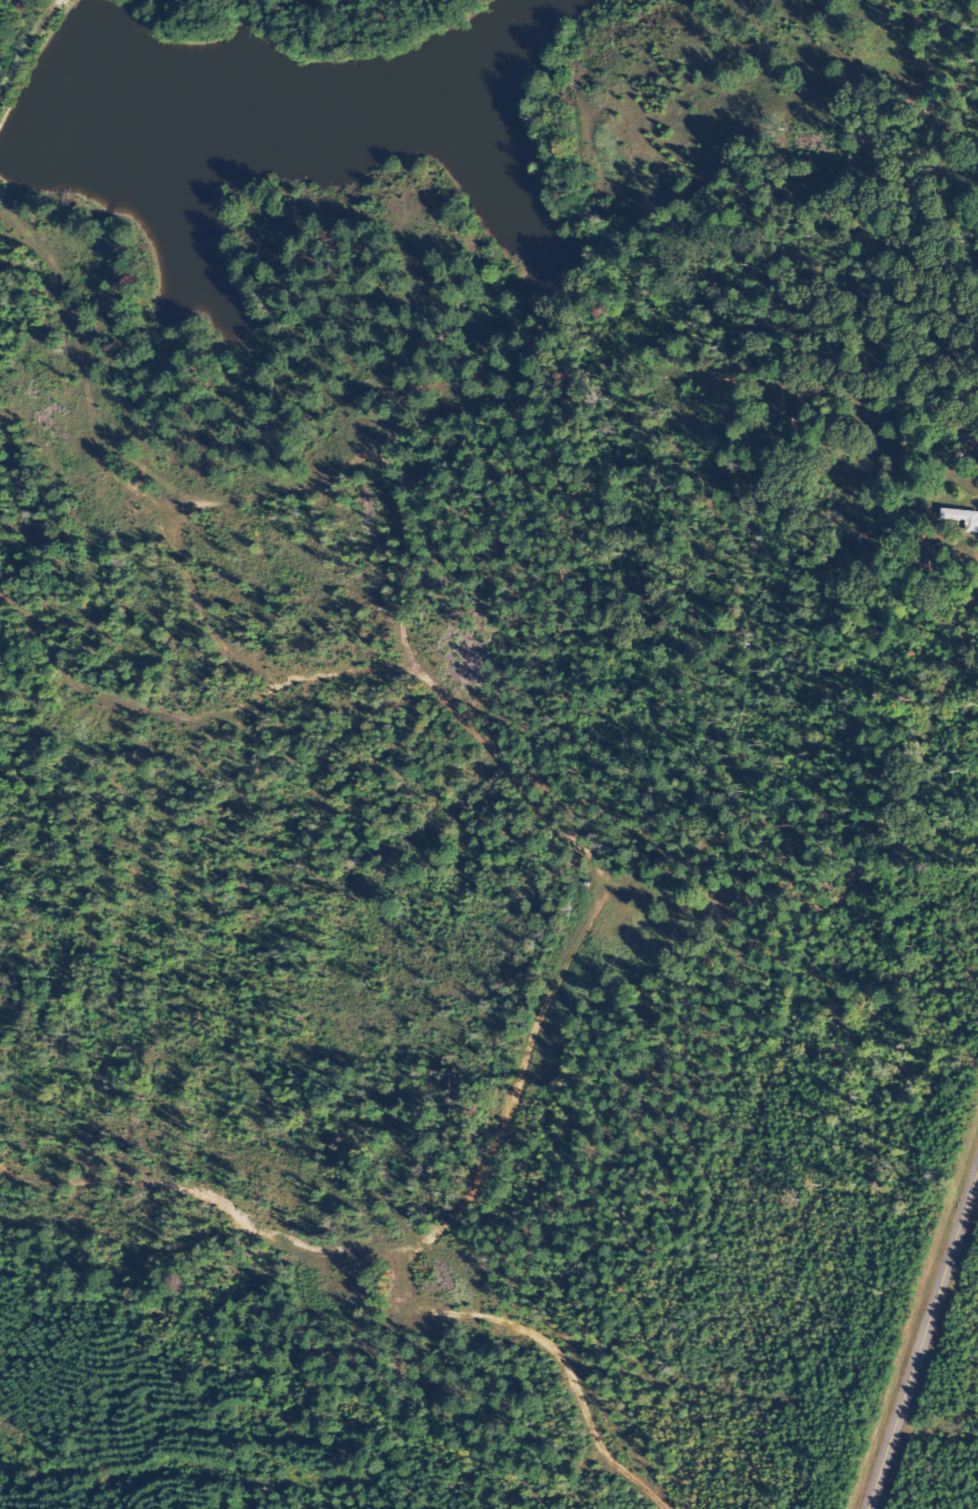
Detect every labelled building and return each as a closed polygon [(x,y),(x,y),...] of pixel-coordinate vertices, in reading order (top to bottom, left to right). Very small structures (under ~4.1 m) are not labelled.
[(964,520),(964,531),(977,532),(977,511),(953,511),(953,519),(964,520)]
